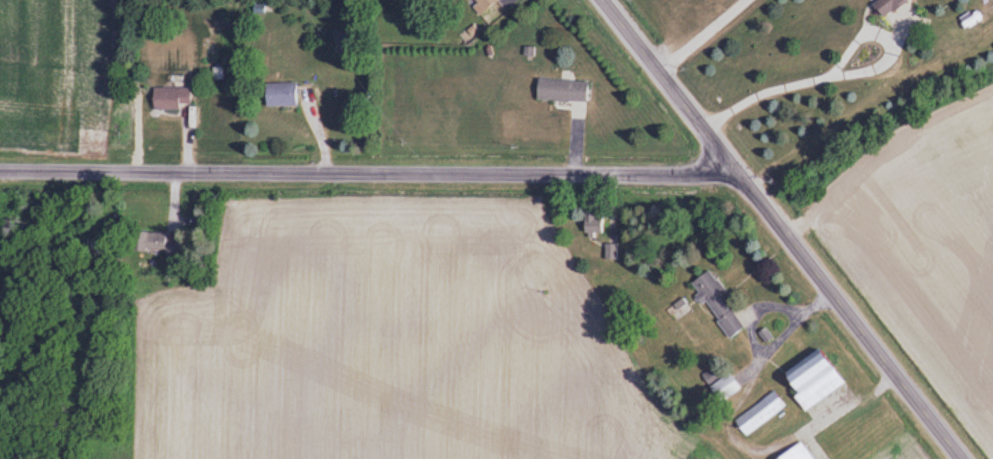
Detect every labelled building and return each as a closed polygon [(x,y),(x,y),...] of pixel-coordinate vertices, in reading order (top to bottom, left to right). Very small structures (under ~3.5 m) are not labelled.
[(481,12),(496,0),(472,0),(481,12)] [(869,6),(877,18),(903,0),(876,0),(876,1),(869,6)] [(534,100),(584,103),(585,82),(535,80),(534,100)] [(263,83),(263,106),(295,106),(295,83),(263,83)] [(150,87),(150,111),(177,111),(177,103),(187,103),(187,87),(150,87)] [(600,212),(582,212),(582,235),(600,235),(600,212)] [(165,243),(165,232),(127,232),(127,251),(164,251),(164,263),(177,263),(177,243),(165,243)] [(725,340),(742,329),(720,296),(723,294),(708,271),(688,284),(725,340)] [(802,412),(841,385),(817,350),(778,377),(802,412)] [(719,404),(738,389),(726,374),(708,388),(719,404)] [(732,422),(744,438),(784,407),(772,392),(732,422)] [(800,441),(774,458),(812,458),(800,441)]
